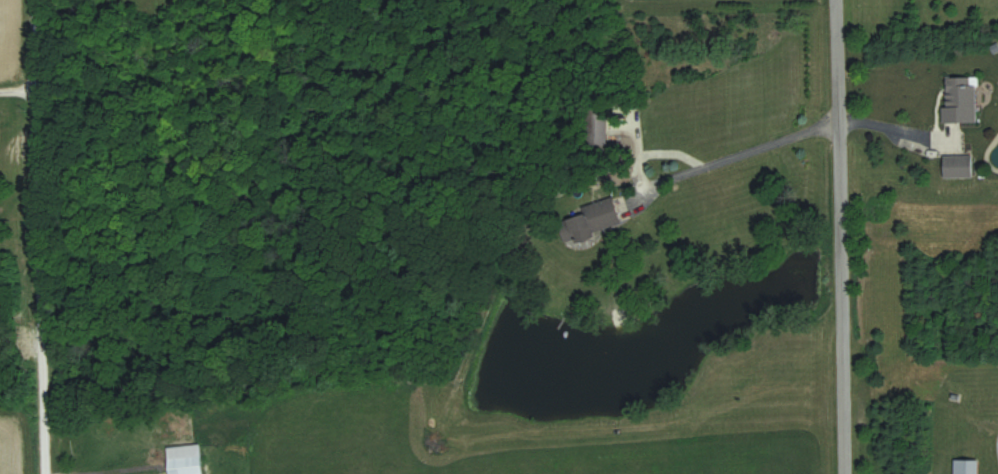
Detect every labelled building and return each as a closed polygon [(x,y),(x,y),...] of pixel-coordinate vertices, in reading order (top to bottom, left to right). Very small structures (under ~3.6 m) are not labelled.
[(944,122),(977,122),(977,77),(944,77),(944,122)] [(972,155),(944,155),(944,177),(972,177),(972,155)] [(560,216),(569,243),(629,223),(622,204),(617,206),(615,198),(560,216)] [(200,444),(166,447),(169,473),(202,473),(200,444)] [(953,459),(953,473),(978,473),(978,459),(953,459)]
